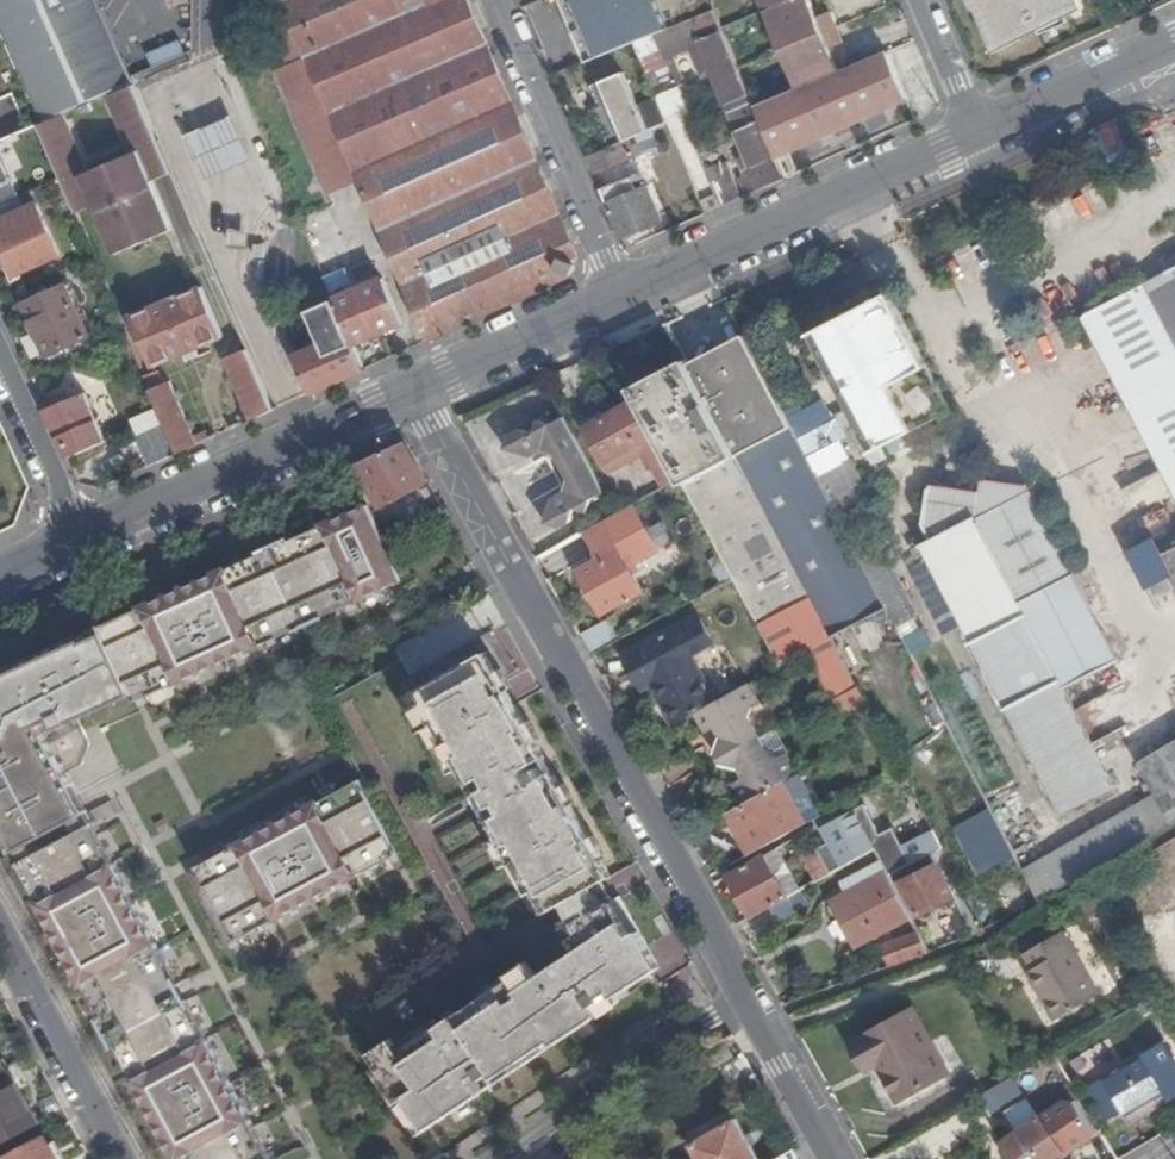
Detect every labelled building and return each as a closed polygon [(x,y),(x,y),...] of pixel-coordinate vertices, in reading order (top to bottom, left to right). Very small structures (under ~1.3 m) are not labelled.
[(4,43),(28,98),(37,119),(60,108),(101,90),(132,76),(99,0),(0,0),(0,35),(4,43)] [(284,16),(300,55),(304,53),(351,164),(510,96),(468,0),(277,0),(284,16)] [(598,53),(634,38),(654,30),(693,14),(715,5),(713,0),(576,0),(598,53)] [(755,103),(775,151),(907,93),(887,47),(839,67),(831,46),(844,39),(832,10),(818,15),(811,0),(765,0),(799,85),(755,103)] [(988,29),(996,24),(1002,38),(1031,27),(1028,19),(1042,14),(1053,17),(1076,8),(1073,0),(976,0),(988,29)] [(738,153),(752,188),(784,173),(775,151),(755,103),(715,5),(693,14),(748,148),(738,153)] [(674,81),(654,30),(634,38),(655,89),(674,81)] [(180,40),(147,52),(153,69),(186,57),(180,40)] [(324,191),(357,177),(354,170),(353,167),(351,164),(304,53),(300,55),(271,68),(324,191)] [(636,58),(607,70),(627,121),(657,110),(636,58)] [(150,176),(171,166),(132,76),(101,90),(127,151),(87,168),(60,108),(37,119),(60,171),(76,208),(93,201),(114,250),(171,225),(150,176)] [(681,87),(659,94),(671,129),(693,121),(681,87)] [(11,130),(37,119),(28,98),(0,110),(0,122),(6,119),(11,130)] [(513,102),(354,170),(357,177),(425,336),(574,269),(561,266),(564,254),(576,257),(578,254),(513,102)] [(236,116),(189,136),(208,181),(253,160),(236,116)] [(1100,126),(1093,130),(1109,164),(1131,154),(1115,120),(1100,126)] [(637,139),(634,132),(586,153),(593,170),(632,154),(628,143),(637,139)] [(15,179),(0,143),(0,185),(15,179)] [(701,157),(720,202),(740,193),(721,149),(701,157)] [(647,182),(606,199),(620,231),(662,215),(647,182)] [(1097,185),(1044,213),(1055,234),(1108,206),(1097,185)] [(0,228),(0,264),(9,285),(56,265),(33,213),(0,228)] [(574,269),(576,257),(564,254),(561,266),(574,269)] [(325,272),(330,283),(336,297),(355,341),(403,320),(384,274),(357,284),(348,262),(325,272)] [(1085,314),(1086,316),(1088,316),(1174,484),(1174,268),(1085,314)] [(83,345),(61,292),(17,312),(41,365),(83,345)] [(113,324),(117,336),(128,331),(112,293),(97,299),(108,326),(113,324)] [(815,333),(874,452),(953,412),(894,293),(815,333)] [(197,294),(130,323),(151,372),(219,344),(197,294)] [(316,342),(297,351),(312,388),(365,364),(355,341),(336,297),(304,310),(316,342)] [(744,340),(689,371),(708,408),(769,525),(771,528),(825,630),(881,603),(846,537),(769,387),(764,377),(744,340)] [(225,368),(251,426),(272,417),(245,353),(227,360),(225,368)] [(684,361),(630,390),(679,480),(702,524),(722,563),(732,583),(755,624),(778,669),(779,670),(805,656),(822,689),(830,703),(856,689),(828,634),(825,630),(771,528),(769,525),(708,408),(689,371),(684,361)] [(156,377),(144,382),(165,432),(177,459),(208,445),(203,434),(190,440),(168,389),(162,391),(156,377)] [(769,387),(846,537),(862,528),(878,520),(838,442),(844,438),(836,421),(812,433),(784,380),(769,387)] [(83,400),(42,418),(63,466),(103,447),(83,400)] [(590,502),(604,495),(581,453),(563,419),(550,426),(537,424),(534,436),(522,432),(507,439),(503,451),(530,460),(542,454),(555,457),(574,462),(569,484),(566,493),(563,493),(553,499),(544,526),(558,530),(570,524),(573,511),(587,515),(590,502)] [(139,444),(151,472),(177,459),(165,432),(139,444)] [(406,442),(359,463),(384,508),(429,483),(406,442)] [(574,462),(555,457),(569,484),(574,462)] [(1004,708),(1003,709),(1004,711),(1006,710),(1060,815),(1113,788),(1050,667),(1104,638),(1030,492),(1007,487),(1006,495),(977,491),(975,497),(926,489),(921,523),(929,541),(918,547),(919,549),(921,548),(969,642),(968,643),(970,646),(971,645),(1004,708)] [(369,504),(291,539),(292,544),(267,556),(264,551),(102,625),(104,630),(84,638),(83,634),(0,671),(0,824),(4,832),(77,791),(66,770),(82,762),(89,744),(78,718),(133,694),(136,701),(304,625),(301,619),(316,612),(319,618),(403,581),(369,504)] [(616,516),(584,534),(599,561),(578,573),(601,616),(640,594),(631,577),(636,575),(632,567),(656,554),(630,507),(616,516)] [(881,603),(890,620),(905,612),(862,528),(846,537),(881,603)] [(1131,553),(1158,609),(1174,601),(1174,567),(1161,538),(1131,553)] [(291,539),(264,551),(267,556),(292,544),(291,539)] [(722,587),(732,583),(722,563),(713,569),(722,587)] [(625,657),(635,676),(646,670),(653,683),(676,725),(714,704),(688,656),(713,643),(698,617),(625,657)] [(900,628),(915,656),(934,645),(919,618),(900,628)] [(578,637),(589,658),(616,645),(604,624),(578,637)] [(102,625),(83,634),(84,638),(104,630),(102,625)] [(544,756),(486,650),(417,689),(423,699),(409,706),(422,728),(435,721),(475,794),(493,784),(497,790),(479,800),(542,913),(563,901),(580,930),(570,937),(577,948),(537,975),(532,967),(483,999),(489,1008),(462,1025),(451,1009),(443,1015),(454,1031),(447,1035),(444,1031),(434,1038),(432,1035),(404,1053),(394,1037),(372,1053),(392,1082),(388,1084),(411,1119),(421,1112),(431,1127),(485,1091),(478,1080),(483,1076),(484,1078),(494,1072),(500,1081),(601,1014),(595,1005),(604,999),(597,989),(602,986),(612,998),(661,966),(621,894),(612,899),(602,880),(611,875),(552,770),(542,775),(538,766),(528,771),(525,766),(544,756)] [(642,689),(653,683),(646,670),(635,676),(642,689)] [(843,729),(870,714),(856,689),(830,703),(831,706),(843,729)] [(1021,872),(1037,904),(1055,894),(1174,823),(1174,741),(1139,762),(1156,793),(1021,872)] [(361,775),(189,867),(228,940),(400,849),(361,775)] [(804,826),(782,784),(726,815),(749,857),(804,826)] [(86,807),(77,791),(4,832),(13,848),(86,807)] [(86,807),(13,848),(103,1017),(107,1014),(120,1038),(116,1040),(180,1158),(273,1158),(274,1158),(187,997),(181,1001),(173,986),(179,983),(86,807)] [(826,868),(830,875),(842,868),(873,850),(866,836),(876,830),(864,807),(820,830),(838,861),(826,868)] [(977,876),(1015,857),(992,809),(953,828),(977,876)] [(744,860),(749,857),(726,815),(721,818),(744,860)] [(923,840),(880,862),(886,872),(887,876),(930,853),(923,840)] [(763,856),(787,899),(800,892),(777,849),(763,856)] [(803,857),(817,882),(829,875),(816,850),(803,857)] [(727,877),(751,919),(770,909),(787,899),(763,856),(727,877)] [(917,918),(954,900),(938,868),(901,886),(917,918)] [(403,872),(378,882),(384,899),(409,890),(403,872)] [(855,947),(909,917),(898,895),(887,876),(886,872),(830,903),(855,947)] [(787,899),(770,909),(778,924),(808,906),(800,892),(787,899)] [(1174,974),(1174,909),(1148,924),(1174,974)] [(1024,953),(1033,968),(1040,981),(1034,986),(1054,1020),(1099,994),(1062,931),(1024,953)] [(883,947),(890,966),(893,966),(928,953),(918,933),(883,947)] [(1040,981),(1033,968),(1026,972),(1034,986),(1040,981)] [(187,997),(179,983),(173,986),(181,1001),(187,997)] [(870,1067),(877,1064),(881,1062),(886,1069),(881,1072),(897,1101),(947,1073),(914,1010),(857,1041),(870,1067)] [(1172,1102),(1174,1100),(1174,1063),(1164,1045),(1104,1079),(1104,1080),(1122,1111),(1126,1117),(1156,1100),(1166,1094),(1172,1102)] [(738,1057),(714,1071),(726,1091),(750,1079),(738,1057)] [(8,1067),(5,1061),(0,1063),(0,1071),(8,1067)] [(881,1062),(877,1064),(881,1072),(886,1069),(881,1062)] [(15,1080),(8,1067),(0,1071),(0,1088),(15,1080)] [(1013,1077),(978,1098),(991,1118),(1027,1098),(1013,1077)] [(15,1080),(0,1088),(0,1142),(37,1122),(15,1080)] [(1106,1120),(1122,1111),(1104,1080),(1088,1089),(1106,1120)] [(1161,1108),(1172,1102),(1166,1094),(1156,1100),(1161,1108)] [(1073,1104),(1044,1123),(1065,1155),(1094,1136),(1073,1104)] [(1016,1119),(1023,1129),(1040,1117),(1034,1108),(1016,1119)] [(1065,1155),(1044,1123),(1040,1117),(1023,1129),(1003,1142),(1015,1158),(1060,1158),(1065,1155)] [(738,1118),(693,1144),(702,1158),(761,1158),(738,1118)] [(44,1135),(0,1158),(57,1158),(44,1135)] [(796,1148),(778,1158),(802,1158),(796,1148)]
